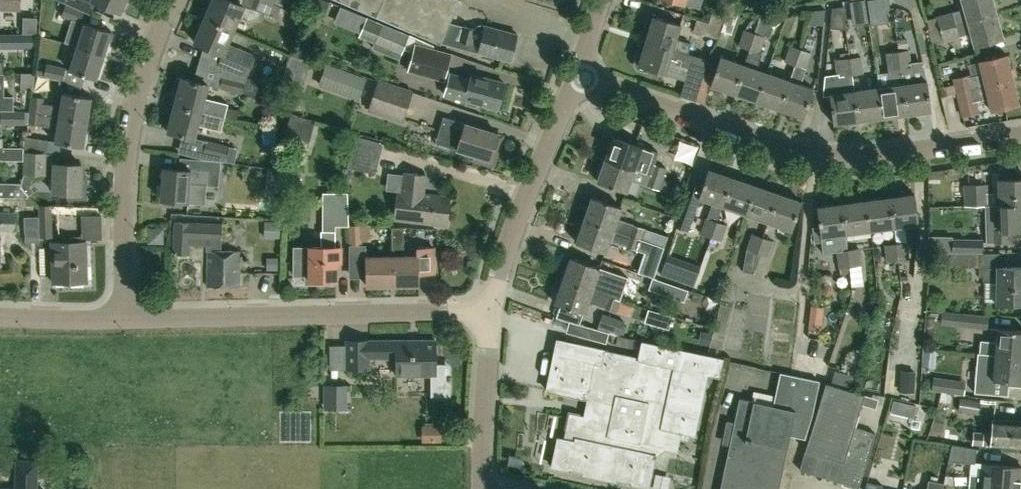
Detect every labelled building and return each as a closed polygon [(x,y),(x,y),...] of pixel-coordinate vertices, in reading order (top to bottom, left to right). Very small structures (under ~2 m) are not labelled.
[(20,9),(21,0),(0,0),(0,8),(20,9)] [(91,13),(97,0),(62,0),(91,13)] [(123,0),(97,0),(119,10),(123,0)] [(247,20),(251,20),(254,18),(257,16),(260,11),(269,15),(274,2),(269,0),(249,0),(246,6),(232,0),(211,0),(204,16),(232,28),(238,15),(247,20)] [(326,0),(310,0),(307,7),(325,14),(330,2),(326,0)] [(458,24),(448,22),(456,0),(343,0),(440,42),(451,45),(458,24)] [(849,1),(850,9),(866,7),(865,0),(856,0),(849,1)] [(890,9),(889,0),(867,0),(870,25),(888,22),(886,10),(890,9)] [(996,12),(993,0),(962,0),(964,8),(952,12),(952,11),(936,16),(936,17),(926,20),(929,32),(939,29),(939,28),(996,12)] [(66,3),(62,14),(81,22),(85,10),(66,3)] [(846,29),(843,6),(831,8),(830,28),(846,29)] [(716,39),(724,15),(712,11),(708,22),(697,19),(693,31),(716,39)] [(939,28),(939,29),(943,42),(959,38),(959,37),(971,33),(974,46),(1003,38),(996,12),(939,28)] [(730,34),(736,19),(727,15),(721,30),(730,34)] [(232,28),(204,16),(194,40),(222,52),(217,64),(246,76),(255,54),(226,42),(232,28)] [(647,39),(688,52),(691,43),(676,39),(681,24),(654,16),(653,20),(649,18),(646,28),(650,29),(647,39)] [(75,45),(103,54),(110,29),(82,21),(75,45)] [(378,23),(372,37),(376,38),(373,46),(389,53),(392,48),(400,52),(408,34),(382,23),(381,25),(378,23)] [(463,26),(460,41),(478,45),(477,52),(483,53),(482,56),(492,59),(493,56),(510,60),(517,33),(484,25),(480,24),(475,27),(475,29),(463,26)] [(748,49),(754,33),(743,29),(738,45),(748,49)] [(744,64),(734,93),(757,101),(767,73),(756,69),(762,53),(759,52),(765,37),(754,33),(748,49),(743,64),(744,64)] [(36,47),(35,35),(0,35),(0,47),(36,47)] [(697,55),(688,52),(647,39),(647,41),(644,40),(640,42),(634,62),(637,68),(646,71),(648,67),(665,72),(669,61),(680,64),(690,68),(681,95),(695,100),(709,60),(696,56),(697,55)] [(443,81),(451,54),(451,53),(415,43),(407,71),(443,81)] [(96,77),(103,54),(75,45),(68,69),(96,77)] [(796,66),(802,50),(791,46),(785,62),(795,65),(796,66)] [(791,81),(780,109),(803,117),(813,89),(800,84),(811,53),(802,50),(796,66),(791,81)] [(898,51),(901,68),(911,67),(909,50),(898,51)] [(903,84),(901,68),(898,51),(887,53),(891,86),(879,87),(882,118),(907,114),(903,84)] [(850,58),(849,52),(840,53),(840,59),(842,75),(840,76),(843,93),(830,94),(834,124),(859,121),(855,91),(853,75),(850,58)] [(982,73),(971,75),(971,74),(953,78),(956,92),(1013,78),(1007,54),(979,61),(982,73)] [(283,78),(302,84),(310,61),(290,55),(283,78)] [(734,93),(744,64),(743,64),(721,56),(711,85),(734,93)] [(850,58),(853,75),(863,73),(860,56),(850,58)] [(43,76),(63,80),(63,79),(65,67),(45,63),(43,76)] [(358,101),(366,78),(326,63),(317,85),(358,101)] [(246,76),(217,64),(212,85),(220,87),(220,88),(242,94),(242,92),(246,76)] [(0,72),(0,108),(14,109),(14,97),(2,97),(2,84),(2,72),(0,72)] [(442,96),(465,102),(465,103),(475,105),(475,102),(497,108),(504,82),(470,73),(469,78),(449,72),(445,87),(442,96)] [(780,109),(791,81),(773,75),(767,73),(757,101),(780,109)] [(175,90),(172,102),(222,115),(226,101),(203,95),(206,82),(179,75),(179,76),(175,75),(171,89),(175,90)] [(1013,78),(956,92),(962,116),(980,112),(977,100),(988,97),(991,109),(1019,103),(1013,78)] [(400,119),(410,90),(379,79),(369,109),(400,119)] [(903,84),(907,114),(932,111),(928,81),(903,84)] [(859,121),(882,118),(879,87),(855,91),(859,121)] [(62,92),(62,93),(60,107),(43,104),(43,98),(31,96),(29,110),(29,112),(59,117),(87,122),(91,96),(62,92)] [(193,136),(196,122),(219,128),(222,115),(172,102),(166,129),(193,136)] [(29,112),(24,111),(0,110),(0,124),(24,125),(24,123),(28,124),(29,112)] [(87,122),(59,117),(29,112),(28,124),(29,124),(28,129),(39,131),(40,126),(57,129),(55,142),(84,146),(87,122)] [(306,149),(315,121),(290,114),(281,142),(306,149)] [(491,164),(497,144),(493,143),(497,132),(442,116),(434,142),(472,154),(471,158),(491,164)] [(374,174),(382,143),(351,135),(347,167),(374,174)] [(659,151),(615,135),(607,158),(635,168),(649,173),(653,164),(654,164),(659,151)] [(46,153),(48,140),(26,137),(24,152),(46,153)] [(202,157),(202,159),(225,161),(229,145),(207,140),(202,157)] [(24,147),(5,146),(0,146),(0,158),(24,158),(24,147)] [(46,153),(24,152),(23,175),(46,176),(47,153),(46,153)] [(68,193),(67,199),(85,200),(87,177),(81,177),(82,165),(59,163),(59,154),(47,153),(46,176),(54,176),(53,192),(68,193)] [(166,166),(161,197),(189,201),(189,203),(205,204),(207,185),(217,186),(220,161),(205,160),(180,157),(178,168),(166,166)] [(631,179),(635,168),(607,158),(599,181),(627,191),(631,179)] [(649,173),(663,178),(667,168),(654,164),(653,164),(649,173)] [(283,169),(268,167),(267,175),(283,177),(283,169)] [(721,205),(732,176),(709,168),(703,183),(699,197),(700,197),(711,201),(701,234),(710,237),(716,220),(721,205)] [(424,194),(426,175),(404,173),(402,191),(397,191),(394,220),(447,224),(450,196),(424,194)] [(663,178),(649,173),(645,185),(659,190),(663,178)] [(745,213),(755,184),(732,176),(721,205),(745,213)] [(999,192),(987,192),(987,184),(965,184),(965,206),(986,205),(986,204),(1020,203),(1020,178),(999,179),(999,192)] [(668,202),(682,206),(687,184),(673,180),(668,202)] [(687,198),(680,217),(691,221),(700,197),(699,197),(703,183),(693,180),(687,198)] [(16,197),(16,183),(0,183),(0,197),(16,197)] [(767,221),(777,192),(755,184),(745,213),(767,221)] [(349,224),(348,191),(323,191),(323,232),(323,247),(310,247),(310,248),(294,248),(294,275),(305,275),(305,283),(325,283),(325,279),(337,279),(337,260),(341,260),(341,247),(336,247),(336,224),(349,224)] [(777,192),(767,221),(791,230),(802,200),(777,192)] [(896,243),(899,260),(909,259),(904,225),(919,223),(915,194),(889,197),(893,227),(896,243)] [(586,219),(641,238),(645,229),(617,219),(622,206),(594,196),(586,219)] [(869,230),(893,227),(889,197),(865,200),(869,230)] [(846,233),(869,230),(865,200),(842,203),(846,233)] [(822,236),(846,233),(842,203),(818,207),(820,225),(822,236)] [(986,204),(986,205),(987,242),(1015,242),(1014,229),(1020,229),(1020,203),(986,204)] [(52,206),(40,206),(41,238),(53,237),(52,206)] [(16,230),(16,212),(0,211),(0,229),(16,230)] [(641,239),(641,238),(586,219),(577,242),(606,251),(609,241),(637,251),(637,250),(641,239)] [(716,220),(710,237),(721,240),(726,224),(716,220)] [(219,251),(220,223),(173,223),(173,254),(189,255),(189,243),(208,244),(207,285),(239,285),(240,251),(219,251)] [(361,245),(361,225),(348,225),(348,245),(361,245)] [(822,241),(820,225),(812,226),(814,242),(822,241)] [(393,255),(394,284),(419,284),(419,272),(435,271),(435,247),(418,247),(418,255),(405,255),(405,227),(392,227),(393,255)] [(161,241),(162,229),(150,228),(149,240),(161,241)] [(26,242),(39,241),(39,231),(25,231),(26,242)] [(762,237),(753,233),(747,248),(746,248),(743,271),(754,273),(757,253),(756,253),(762,237)] [(773,240),(762,237),(756,253),(757,253),(767,257),(773,240)] [(982,252),(983,238),(953,238),(952,252),(982,252)] [(641,239),(637,250),(644,252),(637,271),(653,277),(660,258),(664,247),(641,239)] [(53,282),(86,282),(85,242),(52,242),(53,282)] [(887,262),(899,260),(896,243),(884,244),(887,262)] [(859,247),(848,249),(850,266),(851,272),(852,286),(863,284),(859,247)] [(850,266),(848,249),(837,250),(839,267),(840,273),(851,272),(850,266)] [(949,253),(949,266),(978,266),(978,253),(949,253)] [(368,284),(394,284),(393,255),(367,256),(368,284)] [(660,274),(670,277),(676,260),(666,256),(660,274)] [(564,280),(592,290),(600,267),(572,257),(564,280)] [(983,281),(984,281),(997,282),(997,302),(997,303),(1020,303),(1020,266),(1000,266),(983,266),(983,276),(983,281)] [(654,278),(653,278),(652,278),(651,283),(649,288),(679,299),(683,289),(659,280),(654,278)] [(621,300),(607,295),(592,290),(564,280),(556,303),(584,313),(588,301),(617,311),(621,300)] [(942,311),(940,324),(987,329),(988,315),(987,315),(971,313),(942,311)] [(619,334),(624,322),(601,314),(597,326),(619,334)] [(605,343),(607,333),(570,322),(566,332),(605,343)] [(1020,356),(1020,331),(997,329),(996,342),(982,341),(981,352),(1020,356)] [(549,384),(548,390),(580,397),(588,399),(584,417),(569,414),(564,439),(557,438),(551,467),(569,471),(570,467),(584,470),(583,474),(615,480),(615,477),(629,480),(628,483),(647,488),(653,460),(651,458),(666,448),(675,450),(679,432),(693,435),(706,374),(712,376),(716,358),(683,350),(644,342),(640,359),(604,352),(605,350),(558,340),(556,352),(549,384)] [(436,365),(436,341),(398,341),(369,341),(346,342),(347,369),(369,369),(369,358),(398,358),(398,375),(433,374),(433,392),(437,397),(446,397),(450,392),(450,382),(452,382),(452,376),(450,377),(450,369),(446,365),(436,365)] [(981,352),(981,353),(979,353),(975,393),(994,394),(995,380),(1009,382),(1009,385),(1020,386),(1020,356),(981,352)] [(800,354),(798,365),(829,371),(831,360),(800,354)] [(916,372),(902,371),(900,393),(914,394),(916,372)] [(819,380),(779,372),(772,405),(739,398),(720,488),(778,488),(790,435),(805,438),(812,414),(819,380)] [(933,376),(931,390),(957,394),(959,380),(933,376)] [(858,487),(874,434),(854,427),(864,395),(825,383),(799,469),(858,487)] [(323,387),(323,408),(342,408),(342,387),(323,387)] [(980,401),(970,400),(960,398),(957,411),(978,414),(980,402),(980,401)] [(993,419),(992,433),(974,432),(973,444),(1001,446),(1001,450),(1019,452),(1019,448),(1020,448),(1020,422),(993,419)] [(422,442),(442,442),(442,424),(422,425),(422,442)] [(975,463),(977,448),(952,444),(948,461),(975,463)] [(17,461),(16,488),(36,488),(37,462),(17,461)] [(1003,488),(1020,488),(1020,481),(1020,467),(982,464),(982,475),(970,474),(969,486),(1003,488)] [(944,483),(929,479),(926,488),(942,488),(944,483)]
